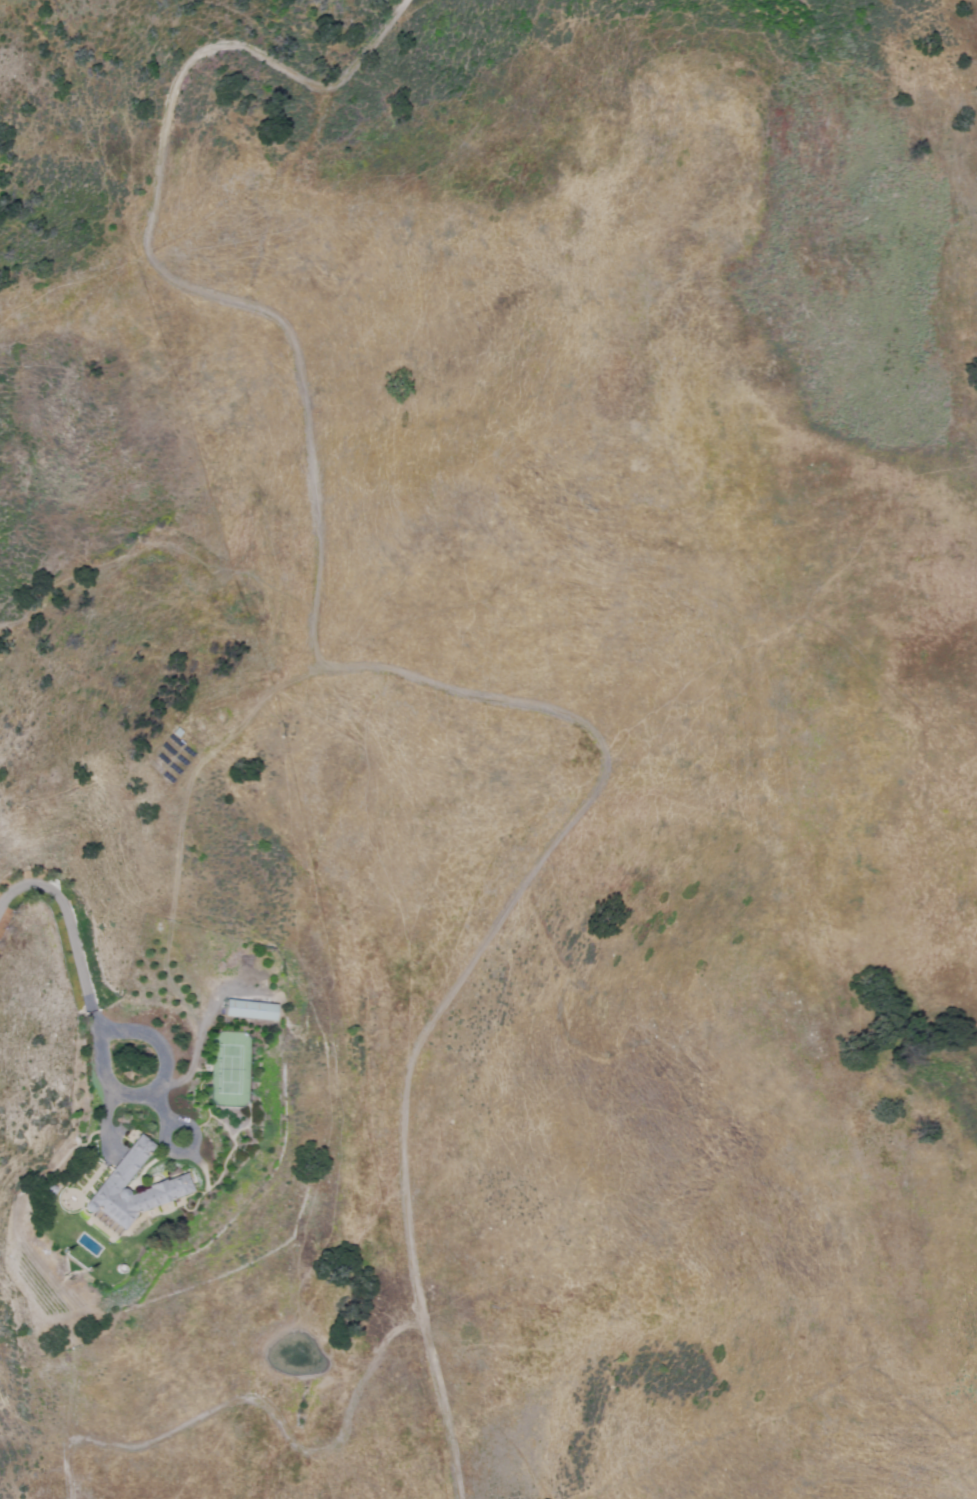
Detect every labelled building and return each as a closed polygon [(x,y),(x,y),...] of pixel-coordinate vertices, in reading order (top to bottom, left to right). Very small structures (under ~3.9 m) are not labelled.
[(221,1015),(271,1021),(273,1004),(223,999),(221,1015)] [(123,1230),(136,1211),(185,1195),(189,1189),(184,1173),(148,1185),(145,1189),(129,1195),(120,1188),(152,1145),(135,1133),(85,1203),(123,1230)]
